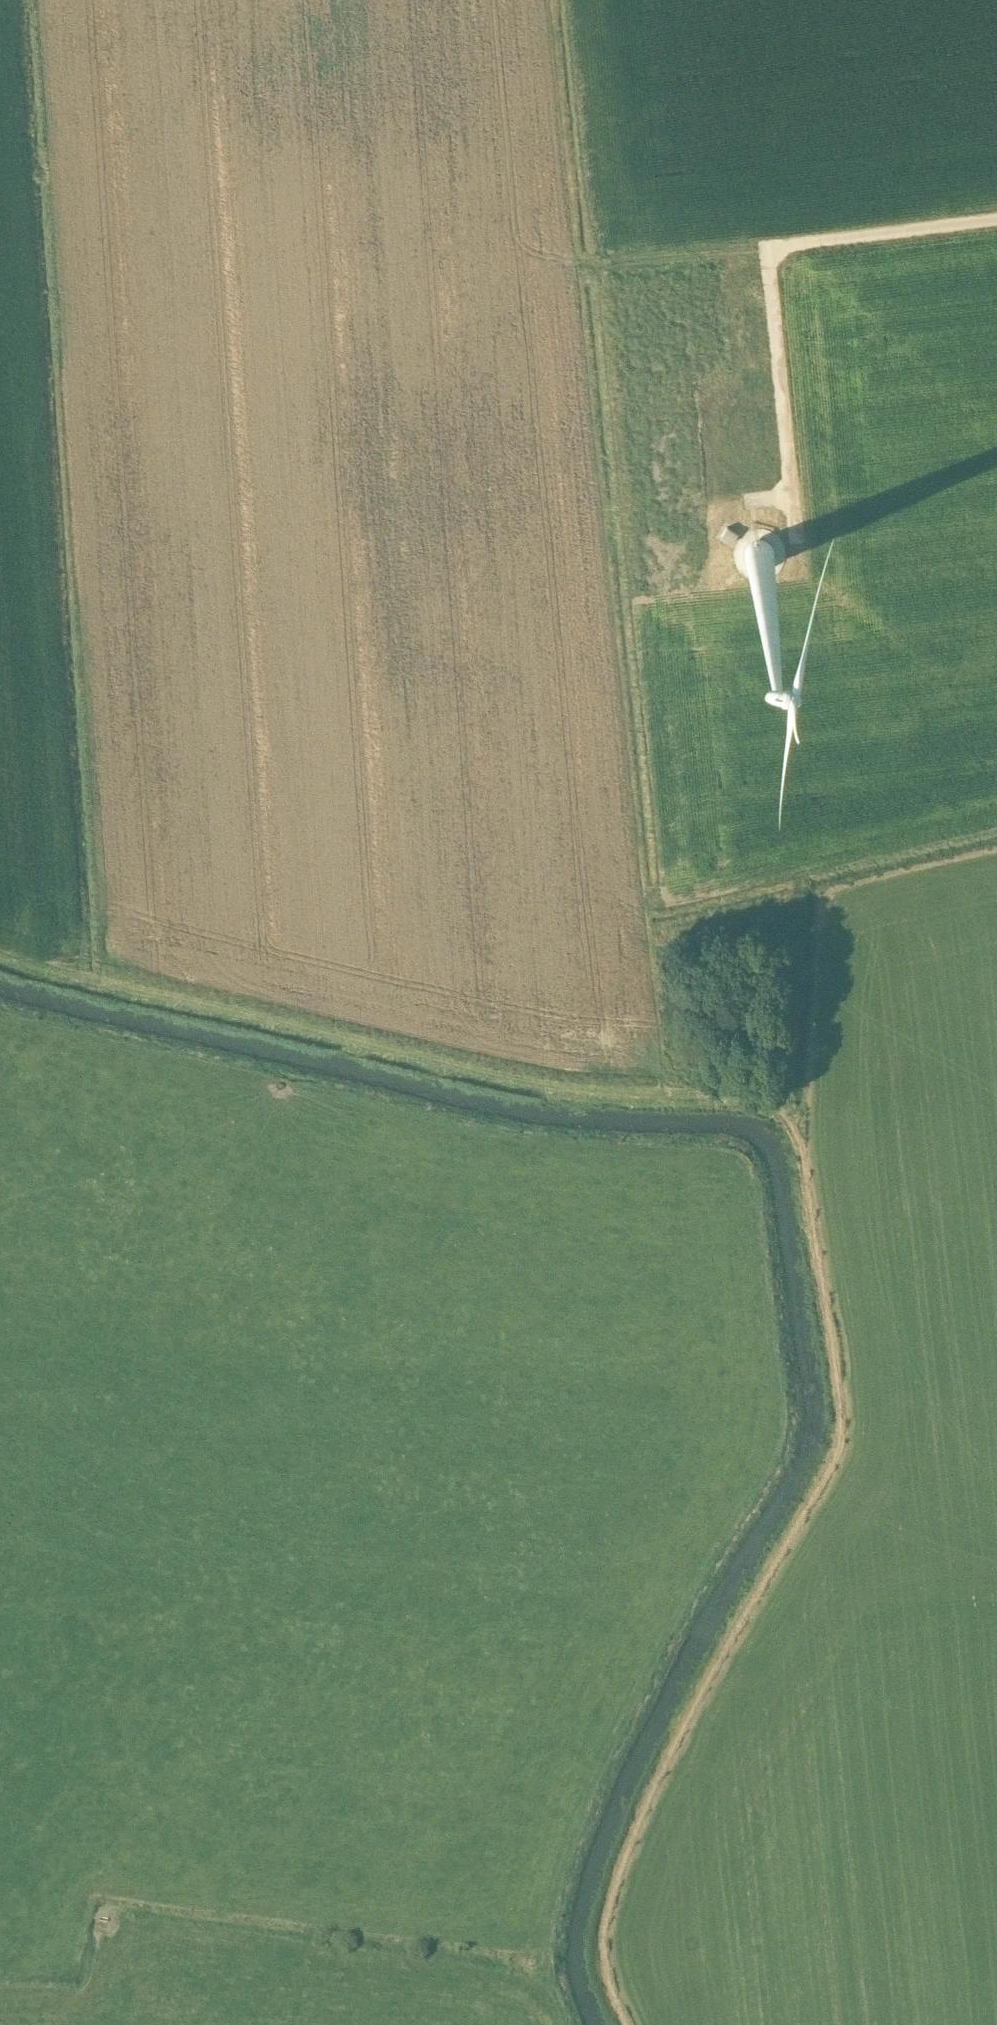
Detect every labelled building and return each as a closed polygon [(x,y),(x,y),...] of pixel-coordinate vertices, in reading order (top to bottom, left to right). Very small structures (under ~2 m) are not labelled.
[(738,533),(727,526),(720,536),(732,544),(738,533)]
